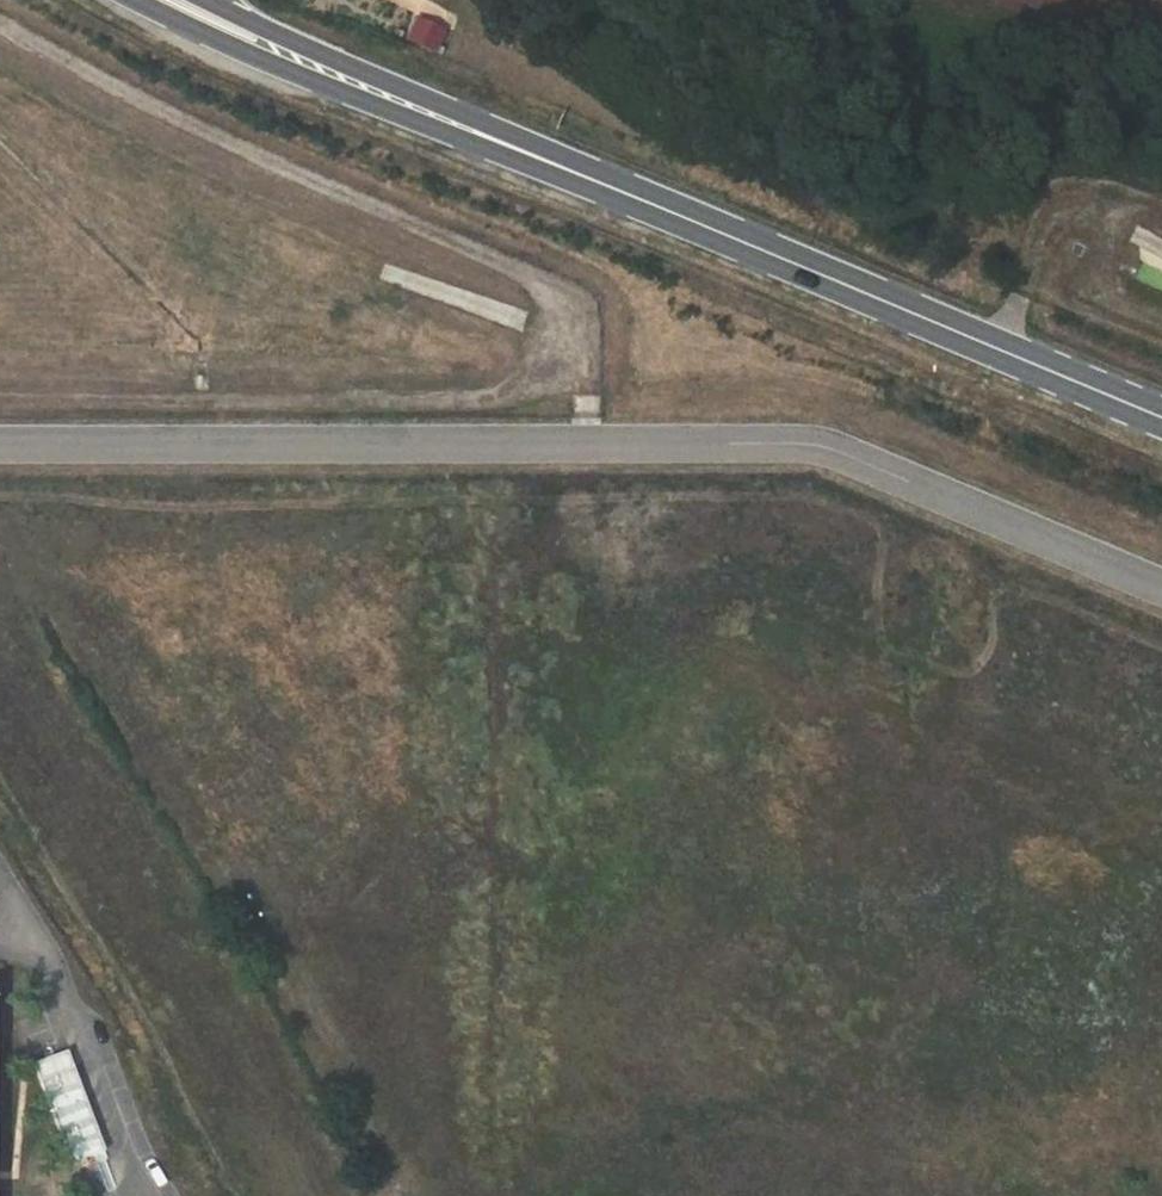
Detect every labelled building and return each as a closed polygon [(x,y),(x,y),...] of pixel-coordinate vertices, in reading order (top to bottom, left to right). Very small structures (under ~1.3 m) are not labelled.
[(415,15),(404,37),(434,52),(445,29),(415,15)]
